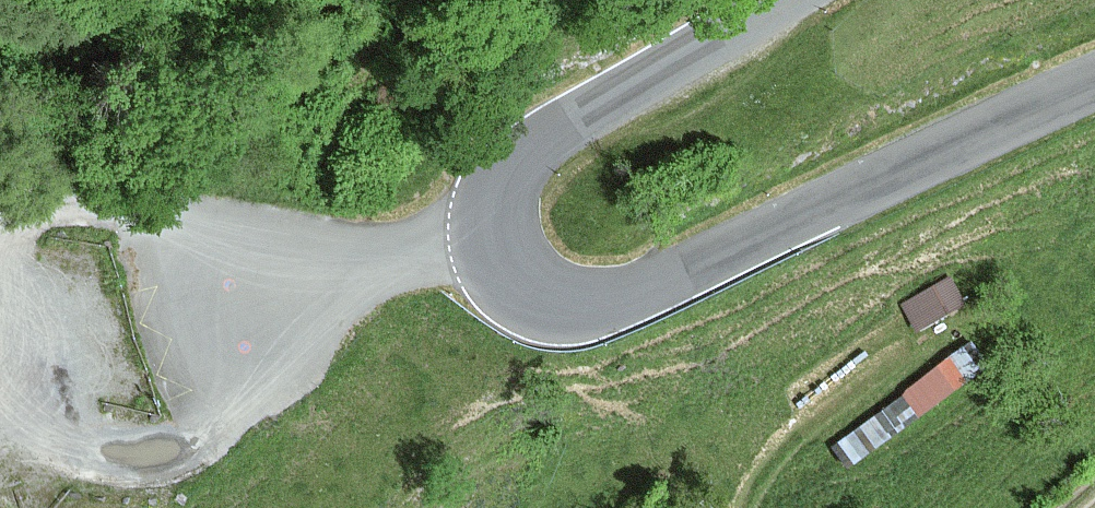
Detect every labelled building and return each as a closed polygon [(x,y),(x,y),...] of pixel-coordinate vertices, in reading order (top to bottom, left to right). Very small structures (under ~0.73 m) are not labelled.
[(949,280),(905,305),(919,328),(962,303),(949,280)]
